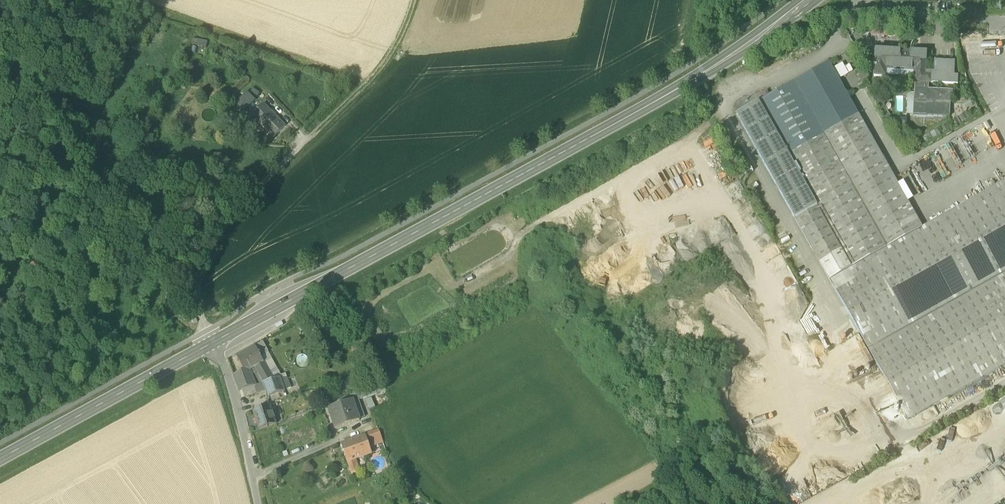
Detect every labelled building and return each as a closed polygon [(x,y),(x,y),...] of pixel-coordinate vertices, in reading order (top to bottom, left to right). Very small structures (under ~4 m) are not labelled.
[(209,48),(210,42),(195,38),(193,44),(209,48)] [(193,45),(191,52),(205,56),(207,49),(193,45)] [(886,76),(887,70),(887,52),(876,51),(875,66),(874,66),(873,69),(875,69),(875,70),(874,77),(886,78),(886,76)] [(887,51),(887,52),(887,70),(898,71),(915,72),(915,77),(915,84),(916,84),(925,84),(926,75),(926,72),(927,53),(914,52),(893,51),(887,51)] [(867,55),(862,57),(865,64),(870,61),(867,55)] [(931,75),(930,84),(958,85),(958,76),(954,76),(955,62),(934,61),(934,72),(926,72),(926,75),(931,75)] [(922,228),(908,203),(898,185),(857,112),(839,80),(833,69),(830,63),(737,114),(830,280),(908,420),(1004,366),(1004,182),(922,228)] [(843,64),(833,69),(839,80),(849,74),(843,64)] [(931,75),(926,75),(925,84),(916,84),(915,93),(914,113),(914,115),(950,117),(951,101),(953,101),(953,91),(928,90),(929,85),(930,85),(930,84),(931,75)] [(914,115),(915,93),(908,92),(907,115),(914,115)] [(236,104),(244,112),(255,101),(247,93),(236,104)] [(970,100),(965,102),(968,109),(973,106),(970,100)] [(881,101),(876,103),(889,124),(893,122),(881,101)] [(258,123),(274,138),(285,127),(263,104),(255,112),(262,120),(258,123)] [(251,116),(258,123),(262,120),(255,112),(251,116)] [(959,117),(962,123),(969,120),(965,113),(959,117)] [(951,122),(954,128),(961,124),(958,119),(951,122)] [(940,128),(943,134),(951,130),(948,124),(940,128)] [(901,126),(896,132),(900,135),(905,130),(901,126)] [(931,134),(934,140),(941,136),(938,130),(931,134)] [(922,138),(926,144),(933,140),(929,134),(922,138)] [(916,141),(919,148),(925,144),(922,138),(916,141)] [(734,154),(740,164),(748,160),(742,150),(734,154)] [(650,199),(668,187),(663,179),(644,191),(650,199)] [(904,182),(898,185),(908,203),(914,199),(904,182)] [(263,343),(255,348),(261,357),(269,353),(263,343)] [(264,364),(261,357),(255,348),(237,358),(245,372),(246,374),(251,371),(252,370),(255,369),(264,364)] [(280,380),(283,379),(269,353),(261,357),(264,364),(275,382),(280,380)] [(275,382),(264,364),(255,369),(263,381),(264,385),(275,382)] [(255,369),(252,370),(260,383),(263,381),(255,369)] [(240,391),(241,391),(256,387),(257,386),(251,371),(246,374),(245,372),(234,376),(240,391)] [(283,379),(280,380),(285,393),(291,392),(288,378),(283,379)] [(350,379),(336,384),(340,394),(354,389),(350,379)] [(279,395),(285,393),(280,380),(275,382),(264,385),(266,391),(267,398),(270,397),(279,395)] [(257,391),(258,393),(266,391),(264,385),(257,386),(256,387),(257,391)] [(257,391),(256,387),(241,391),(242,397),(258,393),(257,391)] [(355,395),(357,402),(374,396),(371,389),(355,395)] [(375,408),(372,399),(366,401),(369,410),(375,408)] [(330,411),(337,431),(363,421),(355,401),(330,411)] [(252,412),(258,430),(276,424),(269,406),(252,412)] [(365,437),(370,449),(384,444),(383,442),(379,432),(365,437)] [(341,445),(347,462),(355,459),(371,454),(371,453),(370,449),(365,437),(341,445)] [(358,469),(355,459),(347,462),(351,471),(358,469)] [(787,496),(792,503),(797,503),(801,502),(795,492),(787,496)]
